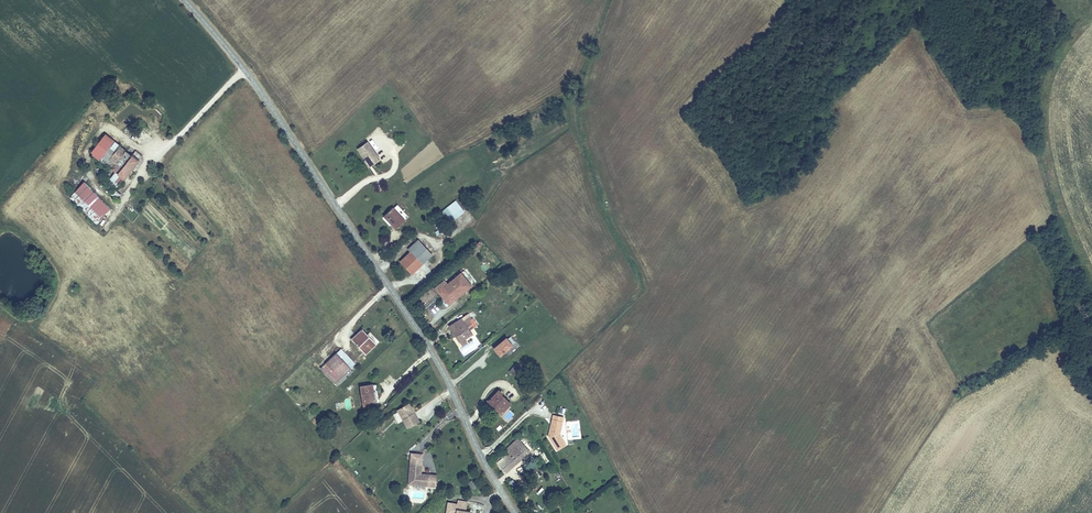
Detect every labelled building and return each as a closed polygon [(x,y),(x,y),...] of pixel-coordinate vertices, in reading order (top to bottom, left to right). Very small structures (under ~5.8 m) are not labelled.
[(114,141),(106,133),(91,151),(100,158),(114,141)] [(366,140),(357,148),(365,159),(368,157),(372,162),(379,157),(366,140)] [(114,141),(100,158),(115,171),(105,182),(113,189),(131,168),(137,161),(131,155),(114,141)] [(135,151),(131,155),(137,161),(131,168),(134,171),(142,161),(142,157),(135,151)] [(84,182),(69,196),(95,223),(110,208),(84,182)] [(110,192),(116,198),(119,194),(113,189),(110,192)] [(440,214),(449,225),(464,212),(454,201),(440,214)] [(392,208),(382,219),(389,226),(391,225),(396,230),(408,218),(396,206),(393,209),(392,208)] [(431,252),(416,237),(397,257),(412,271),(426,256),(431,252)] [(430,260),(426,256),(412,271),(415,275),(430,260)] [(448,281),(460,272),(457,268),(445,278),(448,281)] [(470,285),(460,272),(448,281),(445,278),(435,286),(449,302),(470,285)] [(473,328),(469,321),(466,316),(449,327),(460,344),(465,340),(472,336),(469,331),(473,328)] [(367,333),(361,327),(350,338),(365,354),(379,340),(370,330),(367,333)] [(506,335),(492,347),(499,355),(507,348),(508,348),(514,343),(506,335)] [(341,349),(337,354),(353,371),(357,367),(341,349)] [(326,364),(322,368),(337,385),(353,371),(337,354),(326,363),(326,364)] [(514,373),(522,364),(518,361),(510,370),(514,373)] [(355,374),(353,371),(337,385),(340,388),(355,374)] [(360,384),(364,404),(375,403),(371,382),(360,384)] [(500,394),(500,392),(498,390),(488,402),(501,413),(510,403),(500,394)] [(406,404),(397,409),(406,426),(417,420),(413,412),(412,413),(406,404)] [(565,443),(559,434),(563,417),(553,415),(548,436),(556,449),(565,443)] [(505,475),(529,453),(517,441),(504,452),(507,456),(496,465),(505,475)] [(486,456),(493,450),(488,445),(482,452),(486,456)] [(416,479),(415,484),(429,485),(430,474),(422,474),(421,473),(421,471),(423,471),(423,465),(413,463),(411,479),(416,479)] [(447,501),(445,512),(451,512),(455,512),(456,510),(450,509),(451,502),(447,501)] [(451,502),(450,509),(456,510),(455,512),(469,512),(468,511),(464,510),(465,505),(457,503),(451,502)]
